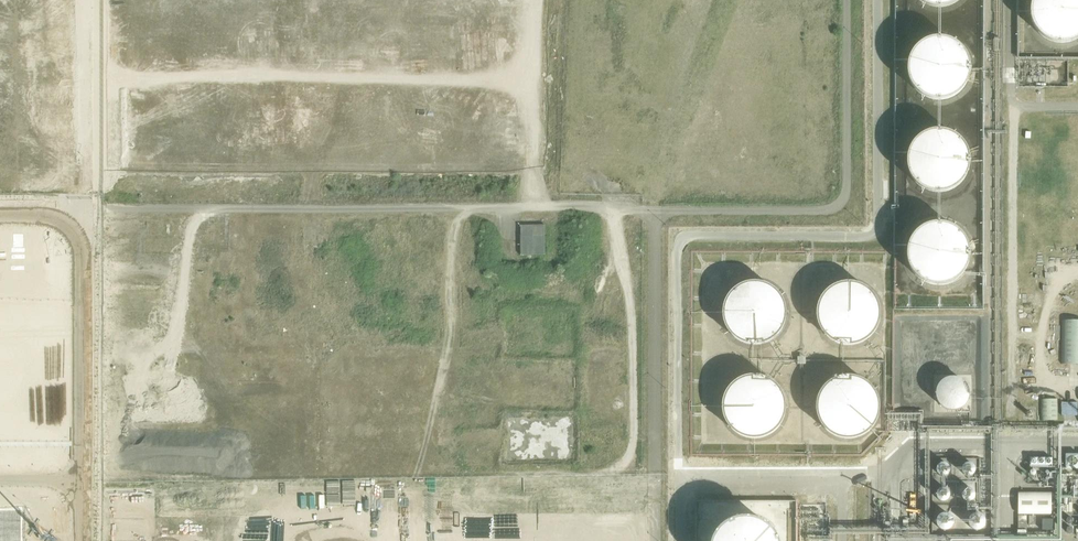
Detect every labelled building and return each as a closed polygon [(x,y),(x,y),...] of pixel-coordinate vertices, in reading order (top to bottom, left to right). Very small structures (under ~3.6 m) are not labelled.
[(924,6),(935,10),(947,10),(957,6),(964,0),(917,0),(924,6)] [(1031,12),(1033,23),(1038,33),(1046,41),(1055,44),(1066,45),(1076,42),(1077,41),(1077,0),(1035,0),(1031,12)] [(912,60),(910,71),(910,80),(915,90),(922,98),(932,103),(941,105),(951,103),(961,98),(968,89),(973,77),(972,66),(968,56),(963,50),(954,44),(943,41),(927,45),(918,51),(912,60)] [(502,50),(502,63),(516,63),(516,50),(502,50)] [(250,107),(264,107),(264,93),(250,93),(250,107)] [(940,132),(927,135),(918,141),(912,150),(909,161),(910,173),(915,182),(923,190),(931,193),(942,195),(953,193),(962,187),(967,180),(971,170),(972,159),(968,147),(960,139),(951,133),(940,132)] [(123,163),(143,163),(144,150),(124,149),(123,163)] [(921,282),(931,286),(945,284),(955,279),(962,271),(966,261),(966,249),(962,238),(955,230),(945,225),(934,224),(924,226),(917,229),(910,237),(905,247),(904,258),(906,267),(912,276),(921,282)] [(545,254),(545,226),(521,226),(521,255),(545,254)] [(21,299),(34,299),(35,272),(22,272),(21,286),(8,285),(8,291),(21,292),(21,299)] [(69,287),(69,273),(56,273),(55,286),(69,287)] [(787,313),(787,306),(785,300),(782,294),(778,290),(773,286),(768,283),(762,281),(756,281),(750,281),(745,282),(739,285),(733,290),(729,294),(726,300),(724,306),(723,312),(724,318),(726,325),(728,330),(732,335),(736,338),(742,342),(749,344),(754,345),(760,344),(766,343),(772,340),(775,338),(778,336),(782,330),(785,325),(787,319),(787,313)] [(881,314),(882,313),(881,306),(879,300),(876,295),(872,290),(867,286),(862,284),(857,282),(850,281),(844,281),(837,284),(831,287),(827,290),(823,295),(820,300),(818,306),(818,312),(818,318),(819,324),(822,329),(826,334),(831,339),(835,342),(842,344),(848,345),(854,345),(859,343),(866,340),(871,336),(875,332),(879,326),(881,320),(881,314)] [(110,307),(109,321),(163,323),(164,309),(110,307)] [(1061,364),(1077,365),(1077,321),(1063,320),(1061,364)] [(54,345),(54,321),(9,321),(9,345),(54,345)] [(58,356),(9,356),(10,380),(58,380),(58,356)] [(787,407),(787,406),(786,400),(784,394),(781,388),(777,383),(771,379),(765,376),(760,375),(754,374),(748,375),(742,377),(737,380),(732,384),(728,389),(725,395),(723,401),(723,407),(724,413),(725,419),(728,424),(733,429),(737,433),(743,436),(749,438),(755,438),(761,438),(768,435),(773,433),(777,429),(782,424),(784,419),(786,413),(787,407)] [(881,408),(880,401),(878,395),(875,389),(871,385),(867,381),(862,379),(859,377),(855,376),(850,376),(844,376),(838,377),(832,380),(826,385),(823,389),(819,395),(817,400),(817,407),(817,413),(819,419),(822,425),(826,430),(830,434),(836,437),(842,439),(848,440),(854,439),(859,438),(865,435),(870,431),(875,426),(878,421),(880,415),(881,408)] [(968,400),(969,397),(970,394),(969,391),(968,387),(967,384),(965,382),(963,380),(959,378),(956,377),(953,377),(950,377),(947,378),(944,379),(942,380),(940,383),(938,385),(937,388),(936,392),(936,395),(936,398),(938,402),(940,405),(942,407),(945,409),(948,410),(951,410),(955,410),(958,410),(961,408),(964,407),(966,404),(968,400)] [(1058,419),(1058,399),(1041,400),(1042,420),(1058,419)] [(1065,401),(1064,413),(1077,414),(1077,402),(1065,401)] [(1053,467),(1053,457),(1032,456),(1031,466),(1053,467)] [(956,466),(956,463),(954,460),(951,458),(948,458),(945,459),(942,461),(941,463),(941,466),(941,469),(943,472),(945,473),(948,474),(951,474),(954,472),(956,469),(956,466)] [(983,469),(983,468),(982,465),(980,462),(977,461),(974,460),(972,461),(969,463),(967,466),(967,469),(968,472),(970,474),(973,476),(975,476),(978,476),(980,474),(982,472),(983,469)] [(954,493),(953,490),(952,487),(949,486),(946,485),(942,486),(940,488),(939,490),(938,493),(939,496),(941,499),(943,500),(946,501),(949,500),(952,499),(953,496),(954,493)] [(984,495),(984,493),(984,491),(983,489),(981,487),(979,486),(978,485),(974,485),(972,485),(970,486),(967,488),(965,491),(964,495),(965,499),(967,502),(970,504),(972,504),(974,505),(978,504),(980,503),(982,502),(984,499),(984,495)] [(1051,515),(1051,493),(1018,494),(1018,515),(1051,515)] [(985,522),(985,518),(983,515),(979,513),(976,512),(974,513),(972,514),(969,515),(967,519),(967,522),(968,525),(969,527),(972,530),(975,531),(977,531),(980,530),(983,528),(985,525),(985,522)] [(953,523),(953,522),(952,519),(950,516),(947,515),(944,514),(942,515),(939,517),(937,520),(937,523),(938,525),(939,527),(941,529),(944,530),(947,530),(950,528),(952,525),(953,523)] [(779,539),(776,533),(772,528),(767,523),(761,520),(754,518),(748,517),(741,517),(734,519),(728,521),(723,525),(718,530),(714,536),(712,540),(780,540),(779,539)] [(1056,519),(1043,519),(1043,530),(1056,530),(1056,519)]
